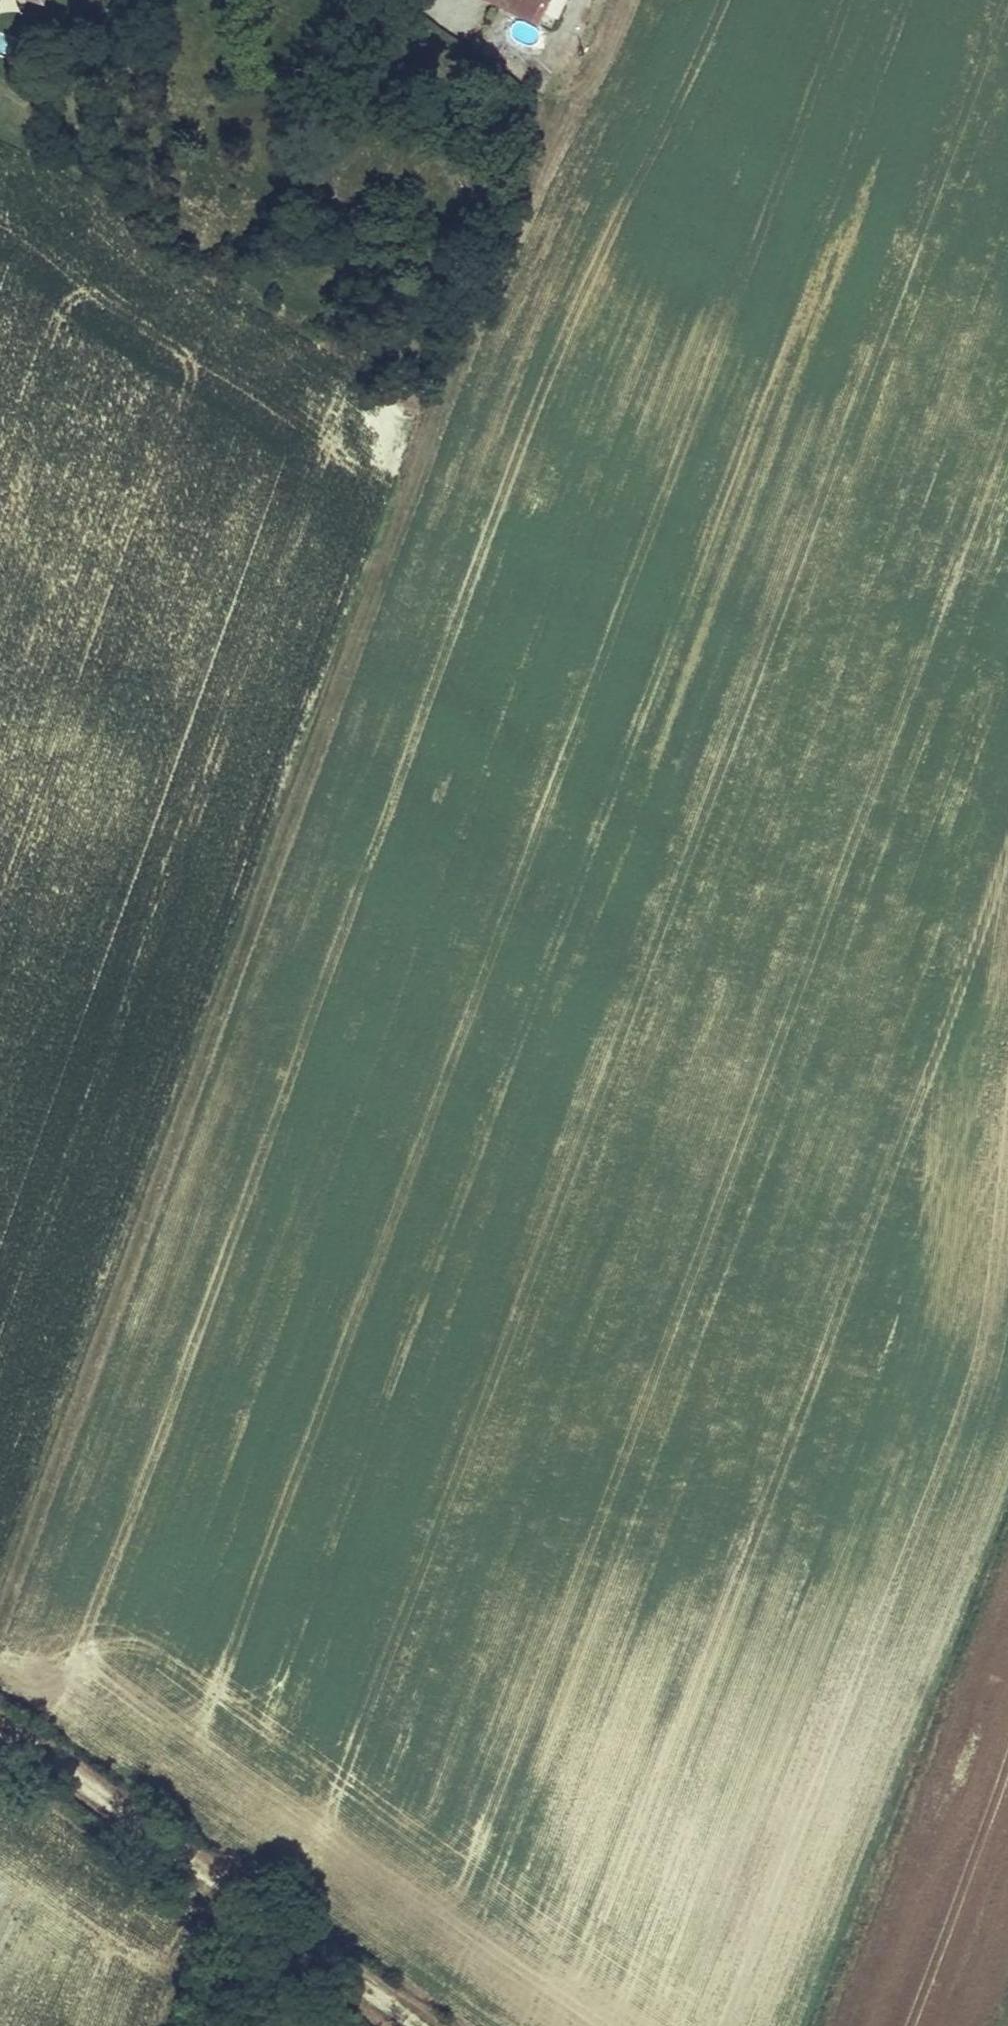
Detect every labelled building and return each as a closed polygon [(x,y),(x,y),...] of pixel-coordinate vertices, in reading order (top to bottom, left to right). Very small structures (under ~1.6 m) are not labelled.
[(19,0),(0,0),(0,9),(16,13),(19,0)] [(535,22),(546,0),(492,0),(535,22)]
